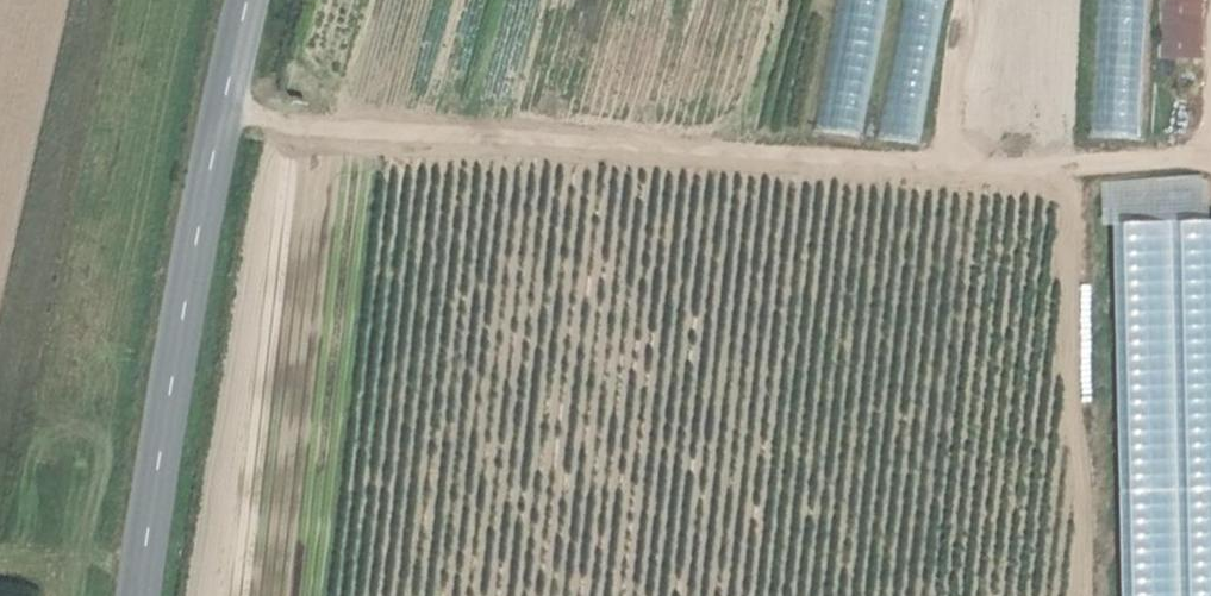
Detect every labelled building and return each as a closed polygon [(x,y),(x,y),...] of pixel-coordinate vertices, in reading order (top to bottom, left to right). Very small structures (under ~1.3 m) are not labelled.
[(816,128),(866,137),(889,0),(838,0),(816,128)] [(949,0),(903,0),(880,138),(925,145),(949,0)] [(1092,138),(1142,140),(1149,0),(1099,0),(1092,138)] [(1208,0),(1178,0),(1178,10),(1169,10),(1169,50),(1208,50),(1208,0)] [(1113,222),(1124,595),(1210,595),(1210,219),(1113,222)]
